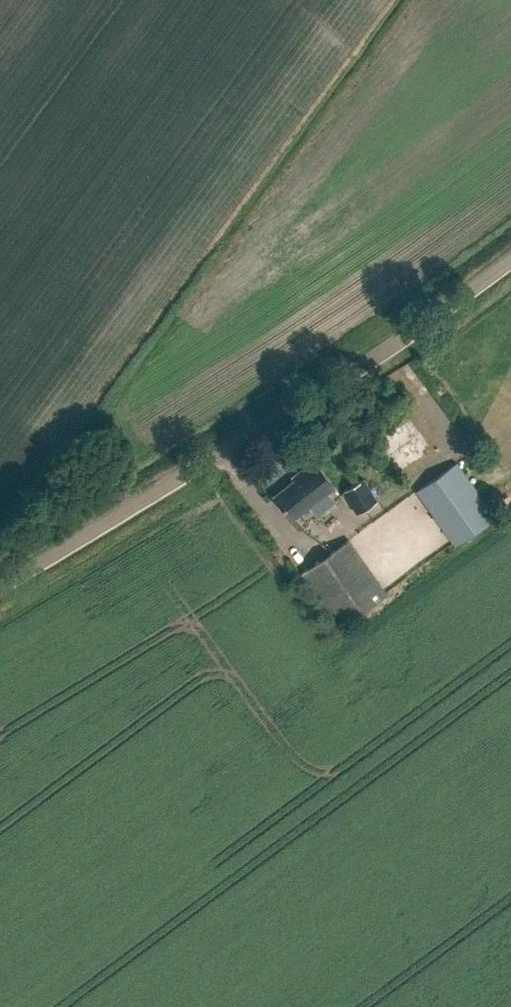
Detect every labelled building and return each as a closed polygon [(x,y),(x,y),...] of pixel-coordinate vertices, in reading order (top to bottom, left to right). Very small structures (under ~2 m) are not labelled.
[(274,496),(292,519),(334,486),(314,460),(292,476),(295,479),(274,496)] [(458,463),(418,492),(456,546),(496,518),(458,463)] [(368,480),(344,492),(356,514),(379,501),(368,480)] [(351,540),(303,574),(341,628),(389,595),(351,540)]
